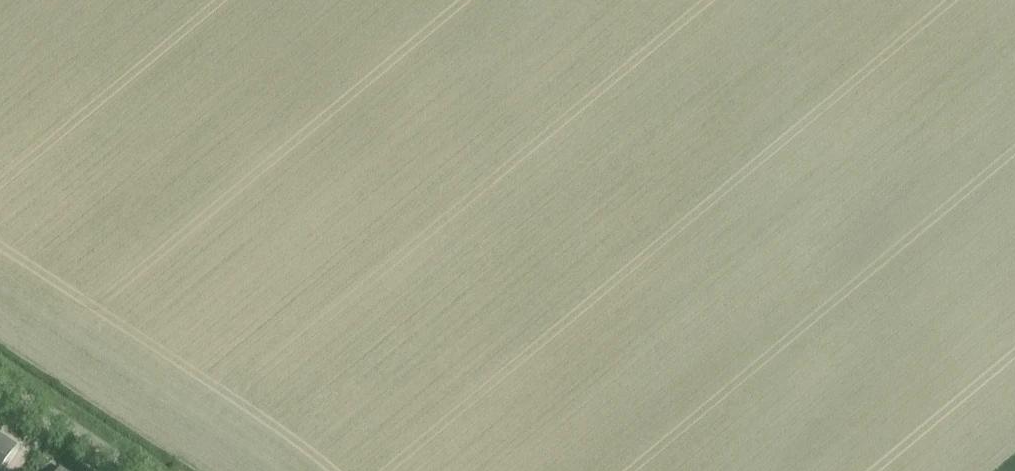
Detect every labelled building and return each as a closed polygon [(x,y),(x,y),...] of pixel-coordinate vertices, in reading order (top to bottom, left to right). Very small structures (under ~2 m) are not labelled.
[(15,448),(0,439),(0,470),(15,448)]
